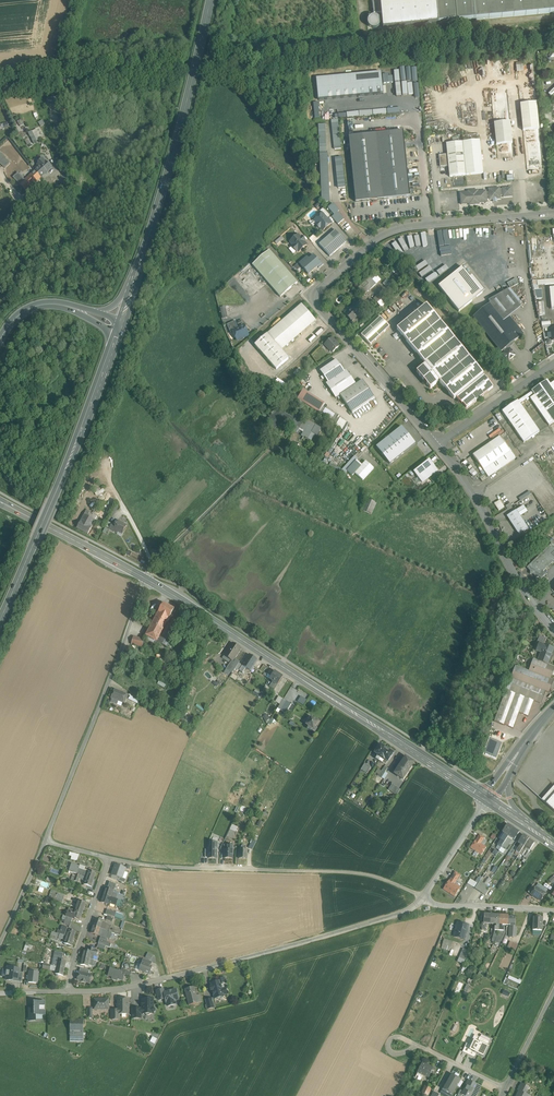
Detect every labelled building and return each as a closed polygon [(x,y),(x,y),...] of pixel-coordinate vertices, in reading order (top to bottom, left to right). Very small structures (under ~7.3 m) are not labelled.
[(380,28),(553,13),(553,0),(377,0),(380,28)] [(411,80),(410,68),(394,69),(395,80),(411,80)] [(379,72),(315,78),(317,100),(381,94),(379,72)] [(535,87),(518,88),(527,169),(543,168),(535,87)] [(507,90),(491,91),(498,158),(514,156),(507,90)] [(339,123),(332,124),(334,150),(341,149),(339,123)] [(326,124),(318,125),(319,152),(327,152),(326,124)] [(403,131),(349,137),(351,158),(356,202),(388,199),(410,196),(403,131)] [(32,133),(24,138),(29,148),(38,143),(32,133)] [(480,140),(463,142),(466,175),(483,173),(480,140)] [(463,142),(446,144),(447,155),(449,166),(450,177),(466,175),(463,142)] [(0,154),(0,163),(5,168),(9,164),(0,154)] [(447,155),(439,155),(440,167),(449,166),(447,155)] [(343,158),(335,158),(338,189),(346,188),(343,158)] [(40,167),(35,172),(41,178),(51,168),(45,162),(40,167)] [(35,172),(25,182),(18,174),(17,175),(17,174),(16,175),(14,178),(26,191),(41,178),(35,172)] [(500,188),(489,189),(489,192),(490,200),(494,200),(494,201),(497,201),(496,199),(501,199),(500,196),(503,196),(503,197),(512,197),(511,188),(502,189),(500,190),(500,188)] [(478,190),(468,191),(468,193),(460,193),(461,205),(469,204),(469,205),(479,204),(479,203),(487,202),(487,200),(490,200),(489,192),(486,193),(486,191),(478,192),(478,190)] [(339,210),(333,203),(327,208),(334,215),(337,212),(339,210)] [(330,216),(323,208),(320,211),(322,214),(327,219),(330,216)] [(332,217),(338,224),(344,219),(337,212),(334,215),(332,217)] [(327,219),(322,214),(314,221),(317,224),(316,225),(319,228),(320,227),(323,231),(331,224),(327,219)] [(335,230),(319,244),(330,257),(346,242),(335,230)] [(298,235),(290,242),(293,246),(292,247),(296,252),(298,251),(299,252),(307,245),(298,235)] [(297,283),(269,251),(252,266),(280,298),(297,283)] [(313,255),(301,266),(309,275),(318,267),(319,268),(323,264),(320,260),(318,261),(313,255)] [(458,311),(482,292),(462,268),(438,286),(458,311)] [(369,277),(358,288),(364,295),(376,284),(369,277)] [(509,287),(518,284),(516,279),(507,282),(509,287)] [(508,290),(489,300),(491,303),(505,320),(509,317),(522,307),(518,302),(508,290)] [(388,301),(380,293),(374,299),(381,307),(388,301)] [(505,320),(491,303),(474,317),(501,351),(503,350),(505,349),(523,334),(509,317),(505,320)] [(302,304),(267,335),(281,351),(316,321),(302,304)] [(352,309),(346,314),(346,315),(346,314),(352,320),(351,320),(351,321),(363,310),(357,304),(352,309)] [(427,306),(398,329),(426,364),(440,381),(464,411),(493,387),(427,306)] [(361,335),(370,345),(390,327),(381,317),(361,335)] [(235,322),(227,325),(230,333),(233,331),(238,329),(235,322)] [(238,329),(233,331),(234,333),(233,334),(235,338),(236,339),(237,340),(248,335),(244,326),(238,329)] [(281,351),(267,335),(255,346),(276,370),(289,359),(281,351)] [(339,347),(332,339),(325,345),(328,348),(327,348),(329,350),(330,350),(332,353),(339,347)] [(510,349),(507,351),(505,349),(503,350),(505,353),(503,354),(505,356),(505,358),(507,358),(509,361),(510,359),(511,360),(511,359),(512,360),(513,360),(514,359),(514,358),(513,357),(514,357),(513,357),(515,355),(514,354),(514,353),(512,350),(511,350),(510,349)] [(336,361),(320,372),(328,383),(344,372),(336,361)] [(440,381),(426,364),(417,372),(430,388),(440,381)] [(346,371),(326,384),(336,398),(340,396),(356,385),(346,371)] [(287,385),(278,379),(274,385),(283,391),(287,385)] [(356,385),(340,396),(352,414),(375,398),(363,380),(356,385)] [(550,384),(547,380),(531,390),(534,395),(530,398),(548,425),(553,421),(553,381),(550,384)] [(325,403),(303,390),(297,400),(319,413),(325,403)] [(517,400),(502,411),(524,443),(532,437),(532,439),(535,437),(534,436),(539,432),(517,400)] [(282,411),(269,420),(274,427),(287,418),(282,411)] [(341,417),(335,414),(331,421),(337,425),(341,417)] [(299,421),(295,419),(293,424),(292,425),(299,428),(302,423),(299,422),(299,421)] [(321,428),(307,420),(305,425),(302,430),(304,431),(301,435),(301,436),(303,437),(304,437),(308,439),(311,433),(317,436),(321,428)] [(415,444),(401,427),(376,447),(389,464),(415,444)] [(500,437),(473,455),(488,477),(515,459),(500,437)] [(355,456),(342,471),(345,474),(347,471),(356,462),(358,459),(355,456)] [(429,461),(414,473),(422,483),(423,482),(438,471),(429,461)] [(356,462),(347,471),(352,476),(355,474),(361,466),(356,462)] [(361,466),(355,474),(363,481),(374,469),(366,462),(361,466)] [(377,504),(367,499),(362,511),(371,516),(377,504)] [(504,507),(500,501),(494,504),(499,511),(504,507)] [(528,529),(516,510),(507,516),(519,535),(528,529)] [(87,516),(84,514),(77,528),(88,534),(92,527),(91,527),(95,520),(87,516)] [(127,526),(118,521),(116,526),(113,530),(118,533),(118,532),(122,534),(127,526)] [(552,543),(527,568),(530,571),(532,571),(533,573),(533,575),(536,577),(540,577),(541,579),(545,574),(543,571),(553,562),(553,563),(553,562),(553,545),(552,543)] [(174,610),(163,604),(158,613),(169,619),(174,610)] [(158,613),(146,636),(157,642),(167,624),(169,619),(158,613)] [(167,624),(157,642),(168,648),(178,630),(167,624)] [(133,636),(131,644),(142,647),(144,639),(133,636)] [(546,639),(539,636),(537,643),(539,643),(544,645),(546,639)] [(232,643),(224,656),(223,657),(224,658),(229,662),(229,661),(231,659),(233,660),(241,649),(232,643)] [(544,645),(539,643),(536,651),(541,652),(538,661),(547,664),(553,649),(544,645)] [(257,660),(249,655),(239,670),(243,673),(245,669),(245,668),(245,667),(250,670),(249,670),(250,671),(250,670),(251,671),(257,660)] [(232,662),(231,661),(226,669),(232,673),(240,662),(236,659),(234,662),(232,661),(232,662)] [(538,661),(533,659),(529,671),(549,679),(553,667),(547,664),(538,661)] [(529,671),(515,666),(510,679),(545,692),(548,693),(552,680),(549,679),(529,671)] [(283,677),(274,671),(269,679),(273,681),(269,687),(274,690),(283,677)] [(255,679),(248,674),(245,679),(249,681),(247,684),(250,686),(255,679)] [(545,692),(510,679),(506,691),(494,722),(513,729),(519,713),(528,717),(534,701),(540,704),(545,692)] [(126,694),(115,689),(111,698),(123,703),(126,694)] [(301,696),(298,701),(304,705),(307,699),(301,696)] [(291,704),(284,699),(283,699),(280,704),(283,706),(280,710),(285,713),(291,704)] [(311,717),(306,725),(309,726),(308,728),(311,731),(312,729),(313,729),(318,722),(311,717)] [(387,749),(380,744),(375,753),(378,755),(376,759),(379,761),(387,749)] [(387,749),(379,761),(385,765),(386,765),(394,753),(387,749)] [(414,763),(406,757),(395,774),(403,779),(414,763)] [(371,767),(365,763),(361,769),(367,773),(371,767)] [(385,766),(379,776),(381,778),(382,778),(384,779),(387,774),(385,772),(388,768),(385,766)] [(400,790),(392,784),(388,790),(397,795),(400,790)] [(546,804),(553,811),(553,795),(546,804)] [(507,825),(502,832),(505,834),(502,837),(498,845),(501,847),(507,838),(513,829),(507,825)] [(235,832),(230,829),(227,837),(226,837),(225,840),(226,841),(228,837),(232,839),(235,832)] [(513,829),(507,838),(511,841),(513,839),(514,840),(519,832),(513,829)] [(522,845),(520,848),(519,847),(516,851),(519,853),(522,849),(529,839),(523,835),(518,843),(522,845)] [(507,838),(501,847),(505,850),(511,841),(507,838)] [(529,839),(522,849),(524,850),(525,850),(526,848),(530,850),(535,843),(529,839)] [(486,847),(475,840),(470,848),(473,849),(481,855),(486,847)] [(216,845),(211,844),(211,849),(209,849),(208,857),(208,858),(216,858),(217,849),(216,849),(216,845)] [(234,845),(227,845),(227,850),(224,850),(224,858),(232,859),(233,850),(234,850),(234,845)] [(248,850),(239,850),(239,859),(247,859),(248,850)] [(70,852),(69,855),(72,856),(71,859),(77,861),(79,854),(70,852)] [(79,866),(72,864),(69,871),(77,874),(78,869),(79,866)] [(125,868),(116,865),(112,875),(120,878),(122,878),(125,868)] [(96,873),(89,870),(88,872),(78,869),(77,874),(80,875),(94,880),(96,873)] [(94,880),(80,875),(79,879),(85,881),(84,884),(91,887),(94,880)] [(461,887),(449,880),(443,889),(454,897),(461,887)] [(108,888),(106,888),(103,895),(112,898),(116,899),(117,896),(112,894),(114,889),(114,890),(116,884),(110,882),(108,888)] [(487,886),(480,882),(476,889),(482,893),(486,888),(487,886)] [(545,893),(535,887),(531,894),(540,901),(545,893)] [(65,896),(58,893),(56,900),(62,903),(65,896)] [(103,895),(101,902),(109,905),(110,903),(116,905),(118,900),(116,899),(112,898),(103,895)] [(86,903),(78,900),(78,903),(76,907),(84,910),(86,903)] [(84,910),(76,907),(74,914),(81,917),(84,910)] [(492,915),(484,914),(484,923),(482,923),(482,930),(486,930),(486,924),(491,924),(492,915)] [(500,915),(492,915),(491,924),(496,924),(496,927),(495,927),(495,931),(499,931),(500,915)] [(507,916),(500,915),(499,931),(503,931),(504,927),(502,927),(502,925),(507,925),(507,916)] [(515,916),(507,916),(507,925),(510,925),(509,937),(516,937),(516,928),(515,928),(515,925),(515,916)] [(543,918),(533,917),(533,930),(542,931),(543,918)] [(105,922),(95,919),(93,926),(105,930),(107,925),(105,924),(105,922)] [(468,925),(458,922),(454,937),(464,939),(468,925)] [(69,928),(63,926),(62,930),(60,934),(74,939),(76,932),(69,929),(69,928)] [(105,930),(93,926),(91,933),(101,936),(108,939),(110,932),(105,930)] [(542,931),(533,930),(531,930),(531,937),(534,938),(534,941),(538,941),(539,938),(542,931)] [(503,931),(499,931),(499,934),(496,938),(499,940),(497,943),(500,944),(504,934),(505,931),(503,931)] [(57,933),(52,932),(50,939),(58,941),(59,938),(60,934),(57,933)] [(60,934),(59,938),(65,940),(64,943),(71,946),(74,939),(60,934)] [(453,942),(442,938),(439,948),(450,951),(453,942)] [(464,964),(469,950),(463,948),(458,961),(464,964)] [(91,952),(84,950),(82,957),(92,960),(94,960),(95,956),(96,956),(97,951),(94,950),(94,949),(92,949),(91,952)] [(63,954),(55,952),(52,966),(65,968),(66,961),(62,960),(63,954)] [(92,960),(82,957),(81,965),(88,967),(89,965),(91,966),(91,965),(92,960)] [(151,965),(143,962),(142,963),(139,971),(144,972),(144,973),(151,975),(153,972),(151,971),(153,967),(150,966),(151,965)] [(52,966),(51,965),(50,970),(51,970),(56,971),(56,974),(63,976),(65,968),(52,966)] [(20,969),(14,968),(14,967),(8,966),(7,971),(6,975),(7,975),(6,980),(12,981),(13,980),(18,980),(19,972),(20,972),(20,969)] [(121,972),(110,969),(108,976),(112,977),(112,979),(118,980),(118,979),(123,981),(125,976),(124,976),(124,974),(124,973),(121,972)] [(28,983),(39,983),(39,971),(28,971),(28,983)] [(89,975),(79,972),(77,980),(81,981),(81,982),(86,983),(86,982),(90,983),(92,975),(89,975)] [(219,981),(211,983),(212,987),(212,989),(210,989),(211,990),(211,992),(213,992),(213,995),(214,995),(215,999),(224,996),(224,994),(227,993),(226,988),(225,989),(223,983),(226,982),(224,977),(219,979),(219,981)] [(468,983),(462,994),(468,997),(474,985),(471,983),(468,981),(467,983),(468,983)] [(195,987),(185,989),(189,1005),(199,1003),(197,995),(195,987)] [(180,1000),(178,988),(164,990),(164,988),(156,989),(158,1001),(165,999),(166,1007),(176,1005),(176,1001),(180,1000)] [(504,989),(502,994),(508,998),(511,993),(504,989)] [(212,998),(205,1000),(208,1009),(214,1008),(212,998)] [(108,999),(94,999),(94,1009),(109,1009),(108,999)] [(128,1003),(128,999),(118,999),(118,1010),(119,1014),(128,1014),(128,1008),(130,1007),(129,1004),(128,1003)] [(153,1009),(153,999),(143,999),(143,1002),(142,1002),(142,1006),(143,1006),(143,1009),(141,1009),(141,1013),(143,1013),(143,1014),(146,1014),(147,1016),(149,1016),(150,1014),(153,1014),(153,1013),(154,1013),(155,1011),(155,1010),(154,1009),(153,1009)] [(45,1015),(45,1002),(35,1002),(35,1015),(45,1015)] [(141,1008),(133,1008),(133,1018),(141,1018),(141,1013),(141,1009),(141,1008)] [(84,1020),(70,1020),(70,1036),(84,1037),(84,1020)] [(489,1043),(480,1038),(480,1037),(479,1037),(475,1047),(473,1050),(474,1051),(475,1051),(479,1042),(488,1046),(490,1042),(489,1042),(489,1043)] [(488,1046),(479,1042),(475,1051),(478,1052),(478,1051),(480,1052),(479,1053),(484,1055),(488,1046)] [(480,1052),(478,1051),(478,1052),(475,1051),(474,1053),(484,1057),(489,1046),(488,1046),(484,1055),(479,1053),(480,1052)] [(433,1068),(422,1063),(416,1076),(420,1078),(422,1074),(429,1078),(431,1073),(433,1068)] [(451,1074),(442,1089),(452,1094),(461,1080),(451,1074)] [(468,1080),(466,1085),(466,1086),(462,1095),(464,1095),(470,1095),(476,1084),(468,1080)] [(530,1087),(521,1083),(518,1090),(519,1091),(529,1095),(530,1093),(528,1091),(530,1087)] [(432,1087),(426,1084),(422,1091),(428,1094),(432,1087)] [(476,1084),(470,1095),(476,1095),(481,1087),(476,1084)]
